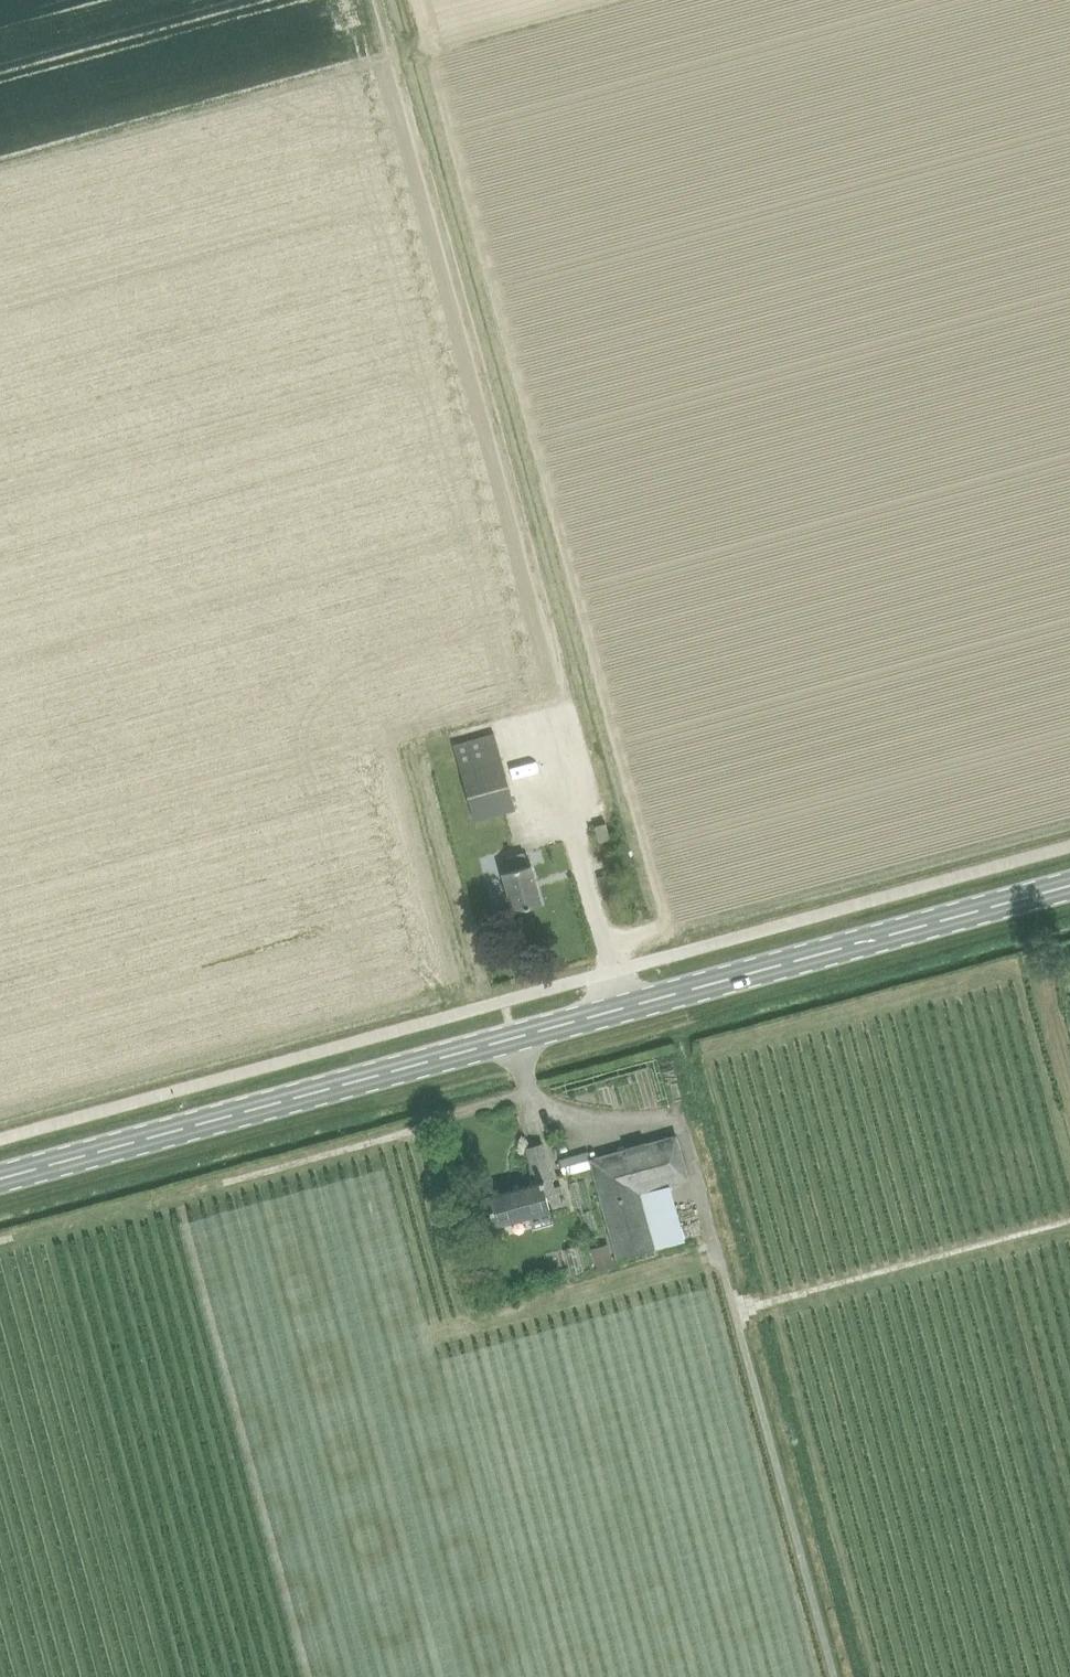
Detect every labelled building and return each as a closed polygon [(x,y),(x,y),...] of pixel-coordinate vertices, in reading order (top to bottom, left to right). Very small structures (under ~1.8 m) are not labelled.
[(453,745),(461,770),(476,820),(517,807),(494,733),(453,745)] [(599,842),(610,839),(606,824),(595,827),(599,842)] [(513,910),(542,903),(531,864),(530,865),(525,852),(507,857),(510,870),(503,872),(513,910)] [(638,1192),(667,1184),(687,1178),(676,1136),(590,1159),(617,1258),(654,1248),(638,1192)] [(545,1196),(555,1193),(541,1144),(527,1148),(536,1183),(487,1197),(495,1225),(529,1216),(532,1227),(552,1222),(545,1196)] [(638,1192),(654,1248),(682,1240),(667,1184),(638,1192)] [(608,1241),(591,1241),(591,1257),(609,1256),(608,1241)] [(568,1273),(580,1270),(577,1255),(564,1258),(568,1273)]
